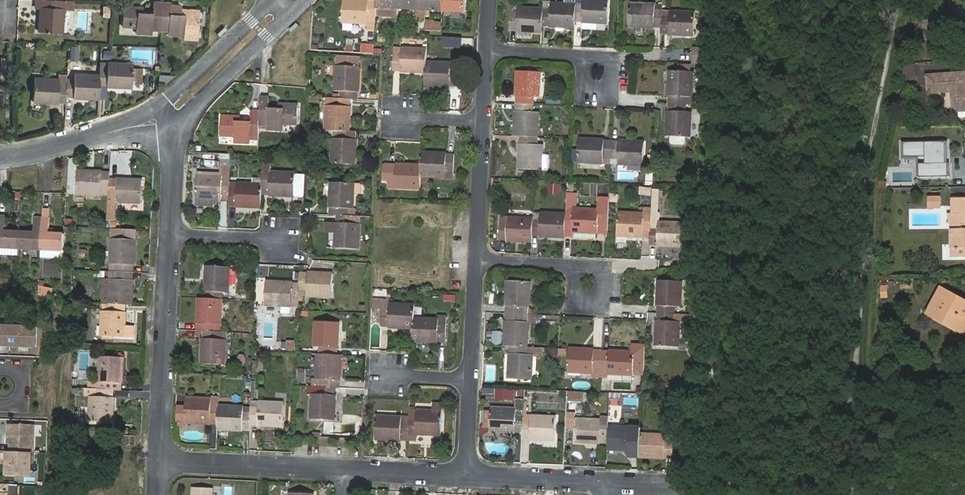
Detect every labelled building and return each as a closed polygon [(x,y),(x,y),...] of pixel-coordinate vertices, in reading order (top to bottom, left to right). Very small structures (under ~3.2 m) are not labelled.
[(73,10),(73,1),(52,0),(47,0),(42,0),(41,9),(40,9),(40,18),(43,18),(42,23),(40,23),(39,32),(63,33),(63,10),(73,10)] [(342,22),(367,24),(367,23),(375,23),(375,15),(376,2),(368,1),(368,0),(359,0),(359,2),(353,2),(354,0),(343,0),(342,22)] [(375,15),(398,16),(398,8),(399,0),(376,0),(376,2),(375,15)] [(398,8),(420,9),(421,0),(399,0),(398,8)] [(420,9),(442,10),(443,0),(421,0),(420,9)] [(442,10),(465,11),(465,0),(443,0),(442,10)] [(564,4),(543,3),(543,9),(542,25),(550,25),(550,26),(559,27),(559,24),(565,24),(564,27),(575,28),(575,21),(576,0),(564,0),(564,4)] [(582,21),(582,22),(592,23),(592,20),(597,20),(597,23),(607,24),(609,0),(576,0),(575,21),(582,21)] [(153,3),(153,13),(142,12),(138,12),(138,7),(123,7),(122,26),(137,26),(136,33),(152,34),(152,30),(161,30),(162,3),(153,3)] [(170,14),(171,4),(162,3),(161,30),(168,31),(168,35),(184,36),(185,29),(199,30),(200,11),(185,10),(185,15),(170,14)] [(644,27),(654,28),(654,27),(661,27),(662,11),(662,5),(630,3),(628,27),(639,27),(639,24),(645,25),(644,27)] [(509,29),(517,30),(517,31),(518,31),(526,31),(526,29),(531,29),(531,32),(542,32),(542,25),(543,9),(510,7),(509,29)] [(662,11),(661,27),(661,33),(669,34),(678,35),(678,32),(683,32),(683,35),(694,35),(695,12),(662,11)] [(427,21),(426,30),(441,31),(442,22),(427,21)] [(518,37),(531,38),(531,32),(531,29),(526,29),(526,31),(518,31),(518,37)] [(696,49),(695,62),(708,63),(709,46),(703,46),(703,49),(696,49)] [(393,70),(401,70),(401,71),(410,72),(410,69),(416,69),(415,72),(426,73),(427,62),(427,49),(395,47),(393,70)] [(357,77),(359,77),(360,56),(336,55),(335,91),(341,91),(341,98),(349,99),(357,99),(358,92),(359,92),(359,82),(356,82),(357,77)] [(1,57),(1,76),(10,76),(10,57),(1,57)] [(441,91),(450,91),(450,90),(458,91),(459,63),(427,62),(426,73),(425,90),(435,91),(436,88),(441,88),(441,91)] [(100,85),(107,85),(107,87),(116,87),(116,84),(122,85),(122,87),(132,88),(132,84),(133,68),(133,65),(101,63),(100,76),(100,85)] [(678,71),(693,72),(694,64),(678,63),(678,71)] [(915,65),(902,66),(903,80),(916,80),(915,65)] [(142,69),(133,68),(132,84),(141,85),(142,69)] [(692,97),(693,72),(678,71),(670,70),(669,81),(672,81),(672,86),(669,86),(669,95),(670,96),(669,103),(685,105),(696,105),(697,97),(692,97)] [(516,87),(516,96),(517,96),(517,104),(533,105),(533,97),(539,97),(540,72),(517,71),(517,81),(519,82),(519,87),(516,87)] [(927,75),(929,93),(952,92),(953,112),(964,111),(964,72),(927,75)] [(49,104),(58,105),(58,103),(66,104),(66,96),(67,75),(59,74),(59,78),(34,77),(33,104),(44,104),(44,101),(49,102),(49,104)] [(99,99),(100,85),(100,76),(67,74),(67,75),(66,96),(74,96),(74,98),(83,98),(83,95),(89,96),(88,98),(99,99)] [(268,97),(261,97),(260,112),(259,125),(267,125),(267,129),(283,130),(284,123),(298,124),(298,105),(284,104),(284,109),(268,108),(268,97)] [(350,116),(350,106),(349,106),(349,99),(341,98),(327,98),(326,131),(333,131),(349,132),(349,121),(347,121),(347,115),(350,116)] [(685,112),(685,105),(669,103),(669,111),(668,110),(667,120),(670,120),(669,125),(666,125),(666,136),(689,137),(691,112),(685,112)] [(515,111),(515,120),(518,121),(517,126),(515,126),(514,136),(521,137),(537,138),(539,112),(533,112),(533,105),(517,104),(516,111),(515,111)] [(259,140),(259,125),(260,112),(252,111),(252,121),(235,121),(235,116),(221,116),(220,135),(234,136),(234,142),(251,143),(251,140),(259,140)] [(349,132),(333,131),(332,164),(355,165),(356,154),(353,154),(353,148),(356,149),(356,139),(355,139),(356,132),(349,132)] [(521,137),(520,144),(519,144),(519,153),(522,154),(522,159),(519,159),(518,169),(548,171),(548,156),(542,156),(542,145),(537,145),(537,138),(521,137)] [(612,142),(604,141),(604,140),(595,140),(595,143),(589,143),(589,140),(579,139),(578,162),(611,163),(612,142)] [(612,142),(611,163),(644,165),(644,142),(634,141),(634,144),(628,144),(628,141),(619,141),(619,142),(612,142)] [(916,177),(950,177),(950,141),(900,141),(900,167),(916,167),(916,177)] [(447,153),(438,153),(438,155),(432,155),(432,152),(422,152),(421,165),(421,176),(454,177),(455,154),(447,154),(447,153)] [(212,200),(221,201),(221,200),(229,200),(230,188),(231,159),(220,159),(220,166),(223,166),(222,177),(197,176),(196,200),(207,200),(207,197),(212,198),(212,200)] [(262,195),(270,195),(269,196),(279,197),(279,194),(284,194),(284,197),(295,198),(295,197),(295,185),(296,172),(296,171),(271,170),(271,165),(264,164),(263,178),(263,184),(262,195)] [(405,164),(396,164),(396,165),(389,164),(384,166),(383,181),(388,182),(396,182),(396,188),(420,189),(421,176),(421,165),(411,164),(411,167),(405,167),(405,164)] [(88,172),(78,171),(76,194),(109,195),(110,180),(110,174),(103,173),(103,172),(94,172),(94,175),(88,174),(88,172)] [(305,173),(296,172),(295,185),(295,197),(304,197),(305,173)] [(126,179),(117,179),(117,180),(110,180),(109,195),(116,196),(116,202),(142,203),(143,180),(132,180),(132,182),(126,182),(126,179)] [(229,205),(236,205),(236,206),(245,207),(245,204),(251,204),(251,207),(261,207),(262,195),(263,184),(254,183),(237,182),(237,188),(230,188),(229,200),(229,205)] [(353,209),(354,183),(331,182),(330,193),(333,193),(333,198),(330,198),(330,208),(331,208),(330,215),(338,215),(354,216),(354,209),(353,209)] [(568,182),(566,214),(565,230),(573,231),(573,232),(582,232),(582,230),(587,230),(587,233),(608,234),(610,198),(600,198),(599,210),(575,208),(576,193),(574,193),(575,182),(568,182)] [(560,184),(550,184),(549,193),(559,194),(560,184)] [(641,186),(639,203),(651,205),(653,188),(641,186)] [(207,200),(196,200),(196,206),(212,206),(212,200),(212,198),(207,197),(207,200)] [(941,208),(941,198),(928,198),(928,208),(941,208)] [(952,248),(958,248),(958,257),(964,257),(964,198),(953,198),(953,223),(952,224),(952,248)] [(643,236),(650,236),(651,218),(652,208),(644,208),(644,213),(619,212),(617,235),(628,236),(628,233),(634,233),(633,236),(643,237),(643,236)] [(554,237),(565,238),(565,236),(565,230),(566,214),(534,212),(533,218),(532,235),(540,235),(540,236),(549,237),(549,234),(555,234),(554,237)] [(338,215),(337,223),(336,223),(325,222),(325,232),(339,232),(338,238),(336,238),(335,248),(359,249),(360,224),(354,224),(354,216),(338,215)] [(19,255),(19,249),(20,232),(5,231),(6,216),(0,216),(0,254),(19,255)] [(532,235),(533,218),(500,216),(499,239),(507,239),(507,240),(516,241),(516,238),(522,238),(521,241),(532,242),(532,235)] [(20,232),(19,249),(41,250),(43,218),(35,218),(34,233),(20,232)] [(43,218),(41,250),(41,257),(63,258),(64,234),(49,234),(50,218),(43,218)] [(651,218),(650,236),(650,244),(657,244),(657,245),(666,246),(667,243),(672,243),(672,246),(682,247),(684,223),(658,222),(659,219),(651,218)] [(113,228),(112,239),(135,240),(136,230),(113,228)] [(617,235),(617,242),(627,243),(627,239),(642,240),(643,237),(633,236),(634,233),(628,233),(628,236),(617,235)] [(133,272),(133,265),(134,265),(135,256),(132,256),(132,250),(135,250),(135,240),(112,239),(111,271),(133,272)] [(205,282),(205,291),(206,291),(205,299),(223,299),(223,292),(229,292),(230,267),(206,266),(206,276),(208,276),(208,282),(205,282)] [(133,289),(133,280),(133,272),(111,271),(111,278),(109,304),(125,305),(132,305),(133,294),(130,294),(130,289),(133,289)] [(317,272),(308,272),(308,273),(300,272),(300,283),(300,295),(332,296),(333,273),(323,272),(323,275),(317,275),(317,272)] [(0,280),(0,288),(9,290),(9,281),(0,280)] [(300,283),(293,283),(293,282),(283,282),(283,285),(278,284),(278,282),(267,281),(266,305),(299,307),(300,295),(300,283)] [(507,306),(507,314),(536,315),(537,307),(530,307),(531,282),(507,281),(507,291),(510,291),(509,297),(507,297),(506,306),(507,306)] [(658,297),(657,306),(658,306),(658,313),(674,314),(675,307),(681,307),(682,282),(658,281),(658,291),(661,291),(660,297),(658,297)] [(49,297),(50,287),(40,286),(39,295),(49,297)] [(964,328),(964,301),(941,288),(927,313),(956,329),(959,324),(964,328)] [(198,314),(197,324),(198,324),(198,331),(204,331),(221,332),(223,299),(205,299),(199,298),(198,309),(201,309),(201,314),(198,314)] [(381,326),(388,327),(388,328),(398,328),(398,325),(403,326),(403,328),(414,329),(414,317),(415,305),(390,304),(382,303),(381,326)] [(134,338),(134,327),(123,327),(123,321),(126,321),(126,312),(125,312),(125,305),(109,304),(109,311),(104,311),(103,336),(134,338)] [(658,313),(658,321),(657,321),(656,330),(659,330),(659,336),(656,336),(655,346),(679,347),(680,322),(688,322),(688,315),(674,314),(658,313)] [(529,325),(536,326),(536,315),(507,314),(507,321),(506,321),(505,330),(508,330),(508,336),(505,336),(504,346),(511,347),(528,347),(529,325)] [(429,342),(438,342),(438,341),(446,342),(447,317),(439,316),(439,319),(414,317),(414,329),(413,341),(423,341),(424,339),(429,339),(429,342)] [(320,354),(337,355),(337,348),(338,348),(339,338),(336,338),(336,333),(339,333),(340,322),(316,321),(315,346),(321,347),(320,354)] [(37,347),(38,327),(0,326),(0,346),(37,347)] [(204,331),(203,339),(202,339),(202,348),(205,348),(204,354),(202,353),(201,364),(225,365),(226,340),(221,340),(221,332),(204,331)] [(493,331),(492,345),(502,345),(503,331),(493,331)] [(286,340),(285,350),(295,351),(296,341),(286,340)] [(619,351),(609,351),(609,352),(602,351),(601,374),(601,377),(609,377),(609,374),(633,375),(633,374),(644,375),(646,346),(633,345),(633,352),(624,351),(624,354),(618,354),(619,351)] [(511,347),(511,354),(510,354),(509,363),(512,363),(512,369),(509,369),(509,379),(532,380),(533,355),(540,355),(540,348),(528,347),(511,347)] [(602,351),(594,351),(594,350),(585,349),(585,352),(580,352),(580,349),(569,349),(568,372),(593,373),(593,377),(601,377),(601,374),(602,351)] [(311,386),(335,388),(339,388),(339,380),(340,380),(341,371),(338,371),(338,366),(341,366),(342,355),(337,355),(320,354),(313,354),(311,386)] [(121,390),(121,383),(122,383),(123,374),(120,374),(120,368),(123,368),(124,357),(100,356),(99,382),(94,382),(94,389),(113,390),(121,390)] [(335,404),(336,395),(335,395),(335,388),(311,386),(310,386),(310,394),(312,394),(311,419),(334,420),(335,410),(332,410),(333,404),(335,404)] [(114,407),(114,397),(113,397),(113,390),(94,389),(91,389),(90,396),(89,422),(113,423),(113,412),(111,412),(111,406),(114,407)] [(510,400),(510,389),(496,389),(496,399),(510,400)] [(569,391),(569,401),(585,402),(585,391),(569,391)] [(201,423),(210,424),(210,423),(218,423),(219,406),(219,397),(211,397),(211,400),(186,398),(186,407),(185,423),(196,423),(196,420),(201,421),(201,423)] [(251,424),(258,425),(258,426),(267,426),(267,423),(273,424),(273,426),(283,427),(284,403),(259,402),(259,408),(251,408),(251,413),(251,424)] [(234,430),(243,431),(243,430),(250,430),(251,424),(251,413),(244,413),(244,407),(219,406),(218,423),(218,429),(228,430),(228,427),(234,428),(234,430)] [(186,407),(178,407),(178,422),(185,423),(186,407)] [(506,432),(515,433),(515,432),(523,432),(524,416),(524,410),(491,408),(491,412),(485,411),(484,426),(490,427),(490,431),(500,432),(501,429),(506,429),(506,432)] [(408,440),(416,441),(416,434),(425,435),(425,432),(431,432),(431,435),(441,435),(442,412),(410,410),(409,424),(408,440)] [(391,440),(401,441),(401,440),(408,440),(409,424),(401,423),(402,417),(377,416),(375,440),(386,440),(386,437),(392,438),(391,440)] [(522,438),(530,438),(530,439),(539,440),(539,437),(545,438),(544,440),(555,441),(556,418),(524,416),(523,432),(522,438)] [(601,420),(576,419),(575,442),(585,442),(585,440),(591,440),(591,443),(600,443),(600,442),(608,443),(608,426),(601,426),(601,420)] [(623,451),(632,451),(632,450),(640,450),(641,432),(641,422),(634,421),(634,428),(608,426),(608,443),(607,450),(618,450),(618,447),(623,448),(623,451)] [(34,425),(8,424),(7,443),(10,444),(9,459),(7,459),(6,474),(31,475),(32,452),(33,452),(34,425)] [(227,438),(228,431),(219,430),(218,437),(227,438)] [(655,460),(664,460),(664,459),(672,459),(673,442),(665,441),(666,434),(641,432),(640,450),(639,459),(650,459),(650,456),(655,457),(655,460)]
